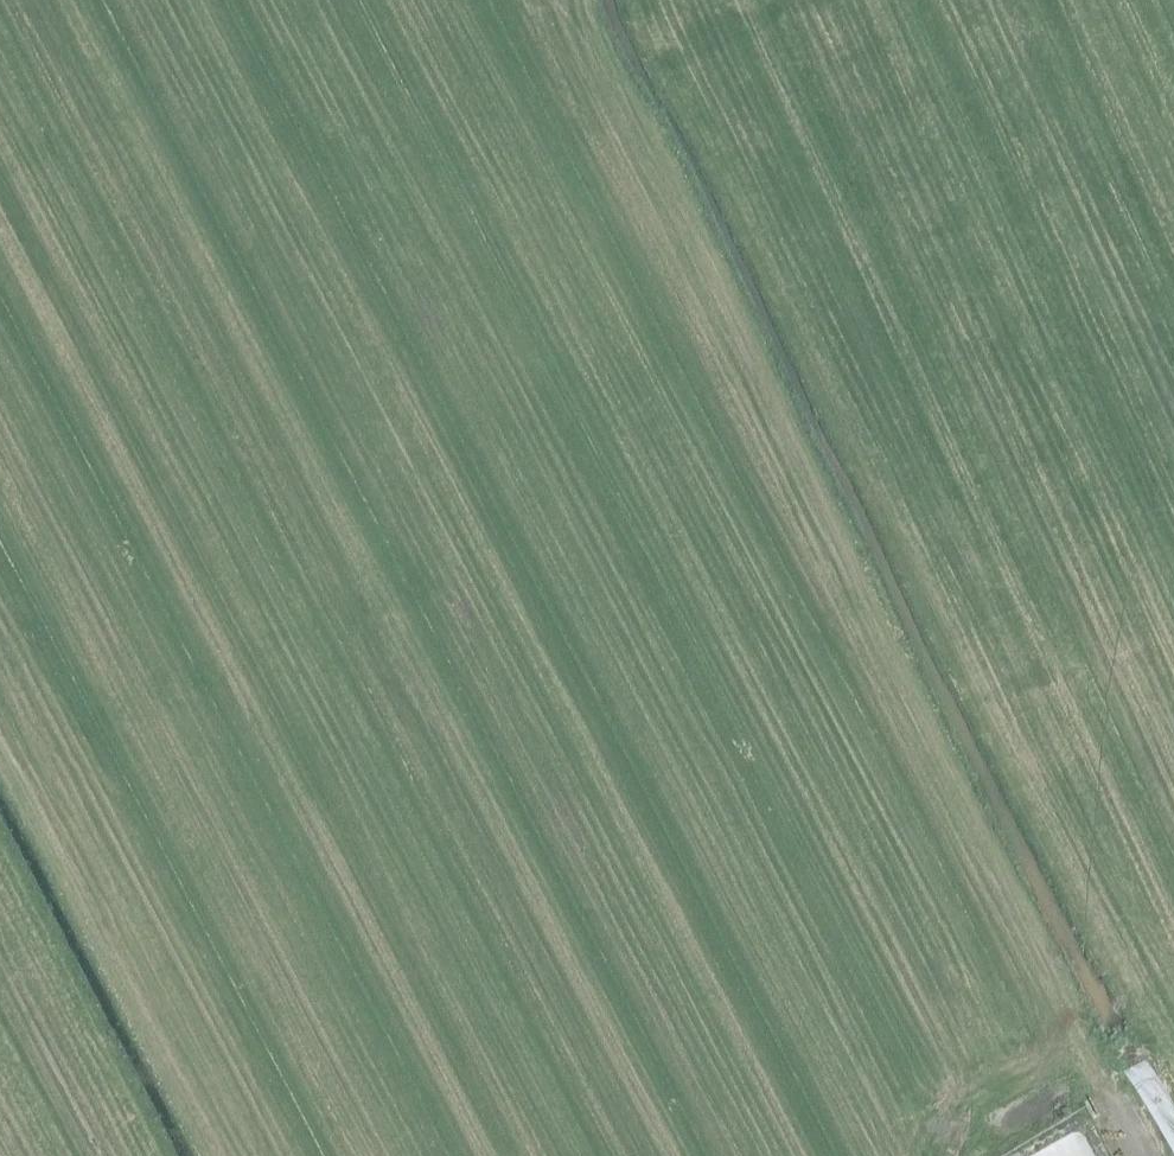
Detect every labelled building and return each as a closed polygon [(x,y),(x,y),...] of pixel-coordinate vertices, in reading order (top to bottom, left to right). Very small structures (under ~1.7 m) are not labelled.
[(1155,1049),(1131,1061),(1173,1148),(1173,1089),(1155,1049)]
